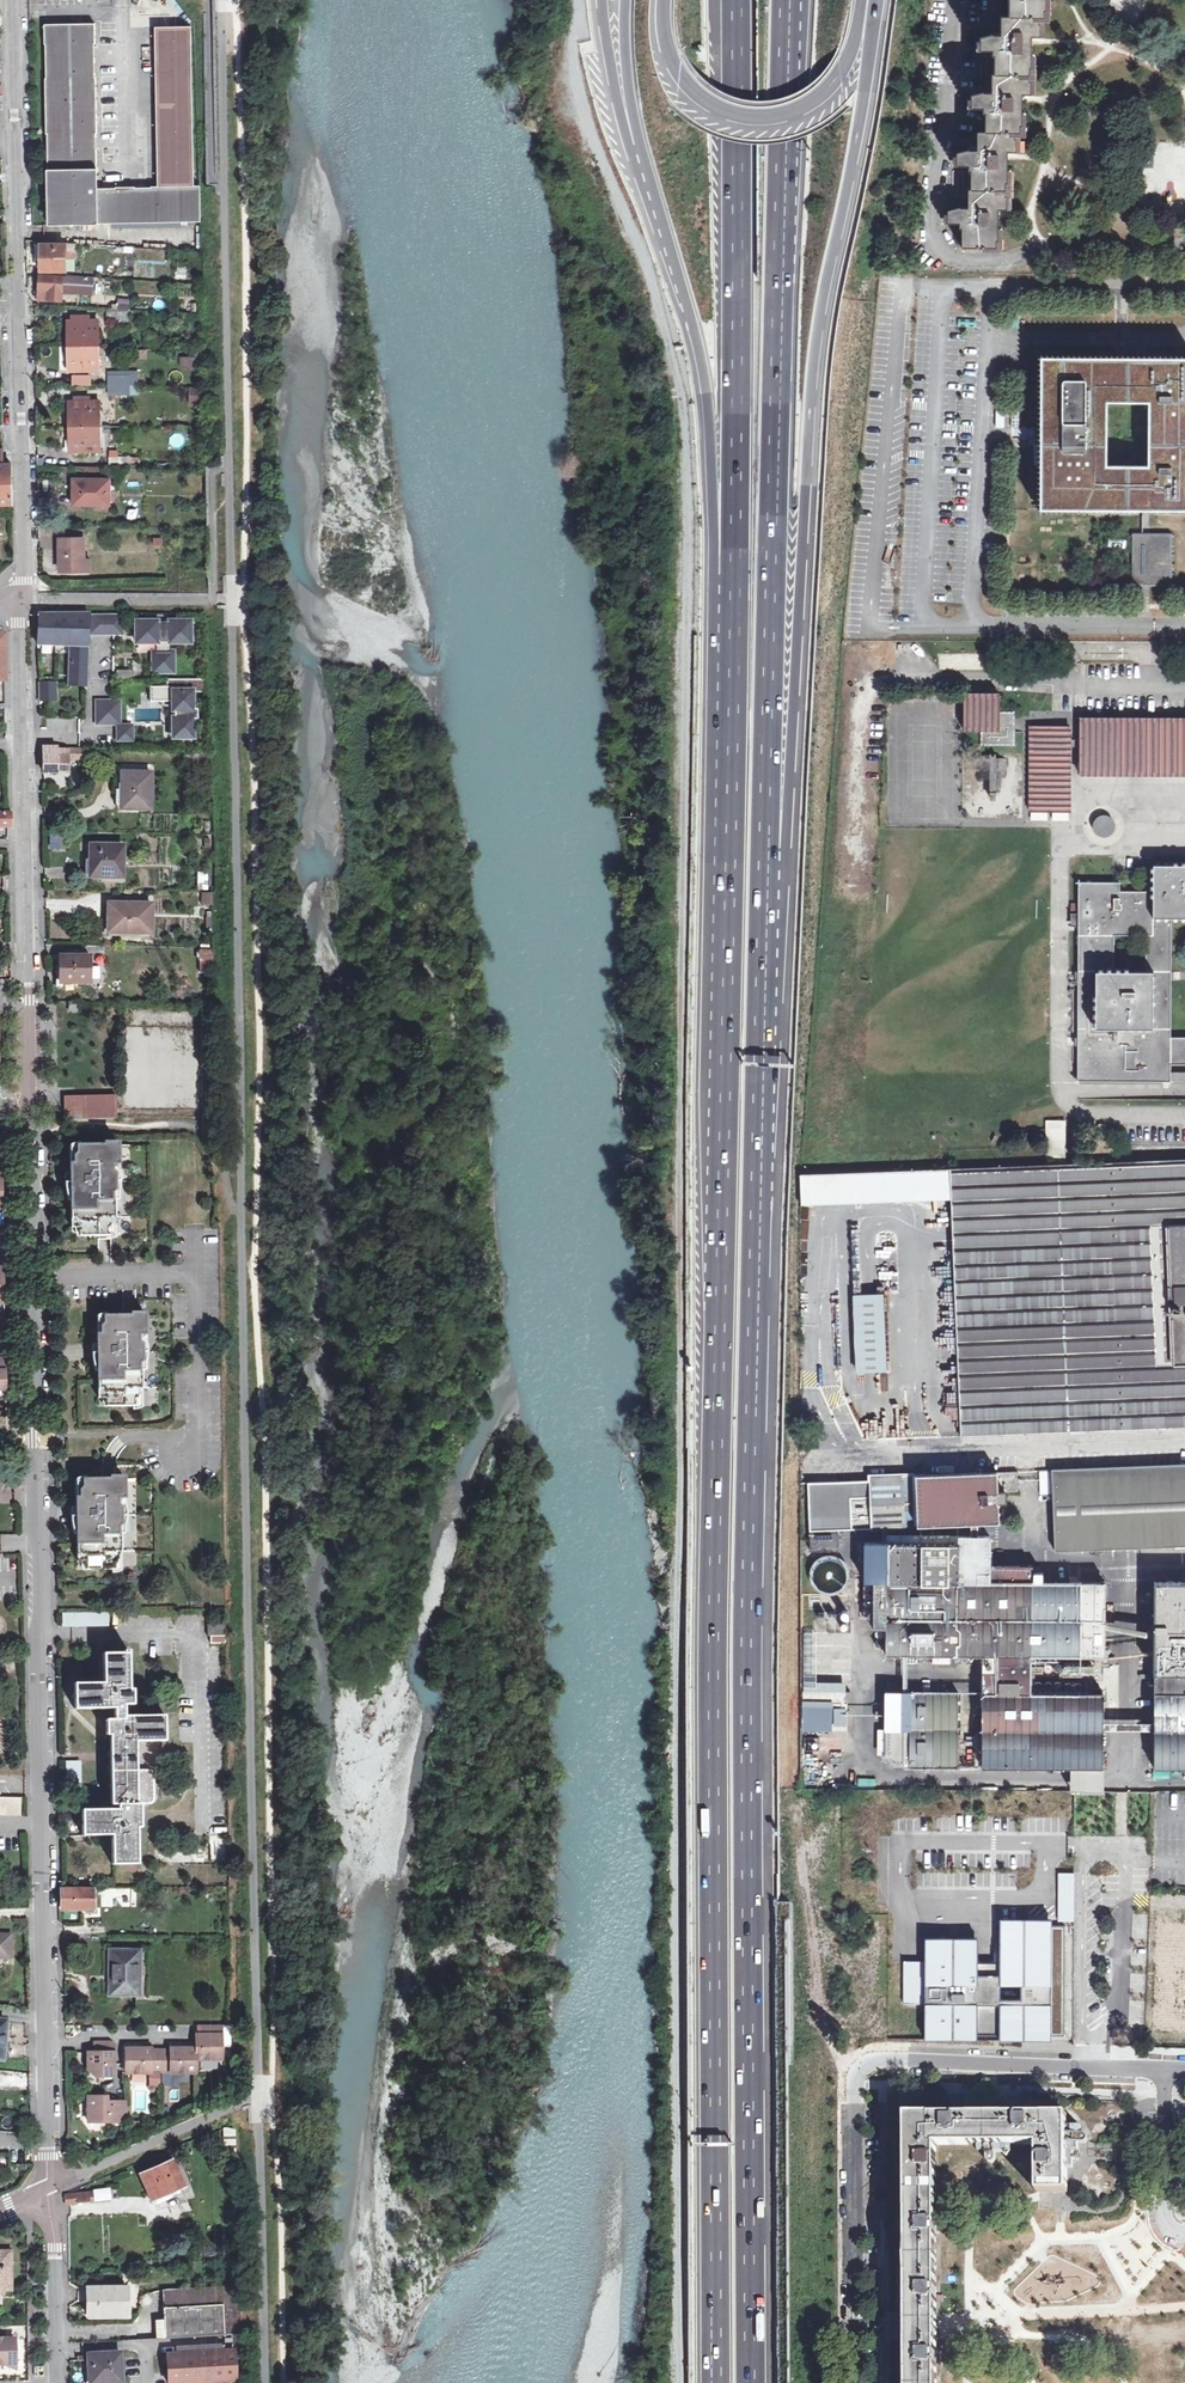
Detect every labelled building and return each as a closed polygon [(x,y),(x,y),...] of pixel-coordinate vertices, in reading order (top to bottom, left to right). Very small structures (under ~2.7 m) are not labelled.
[(1008,17),(1039,18),(1043,18),(1042,10),(1044,10),(1044,0),(1008,0),(1008,17)] [(994,56),(993,74),(1029,75),(1028,68),(1030,68),(1031,37),(1039,37),(1039,18),(1008,17),(1000,16),(1000,36),(991,36),(992,34),(980,38),(979,51),(991,52),(991,56),(994,56)] [(42,134),(44,225),(93,224),(95,223),(195,221),(194,185),(188,185),(185,25),(150,26),(152,186),(148,186),(148,188),(130,188),(130,187),(111,187),(111,189),(94,188),(93,165),(91,165),(91,131),(93,130),(92,77),(90,76),(89,45),(91,44),(90,24),(42,25),(42,44),(43,44),(44,135),(42,134)] [(984,114),(984,132),(1016,133),(1020,133),(1020,126),(1021,127),(1022,95),(1031,95),(1031,75),(1029,75),(991,74),(991,93),(984,94),(983,92),(971,95),(970,109),(982,109),(982,114),(984,114)] [(971,190),(1005,191),(1005,184),(1007,184),(1007,153),(1016,153),(1016,133),(984,132),(977,132),(977,151),(970,151),(969,150),(957,154),(956,167),(969,167),(969,172),(970,172),(971,190)] [(1008,191),(1005,191),(971,190),(968,191),(968,209),(960,209),(959,208),(948,212),(947,224),(959,224),(959,230),(962,229),(962,249),(997,248),(996,241),(998,242),(999,210),(1007,211),(1008,191)] [(64,245),(39,244),(40,271),(65,271),(64,245)] [(62,277),(38,276),(39,289),(35,289),(35,299),(35,300),(62,302),(62,292),(84,294),(85,276),(65,275),(62,277)] [(85,276),(84,294),(93,293),(94,276),(85,276)] [(116,308),(127,309),(128,299),(117,298),(116,308)] [(127,321),(127,311),(107,312),(107,322),(127,321)] [(67,323),(67,346),(98,345),(97,322),(67,323)] [(98,345),(67,346),(67,370),(98,369),(98,345)] [(180,357),(180,368),(194,369),(195,357),(180,357)] [(1040,357),(1039,509),(1184,509),(1184,358),(1040,357)] [(69,373),(69,385),(89,385),(89,373),(69,373)] [(108,377),(108,386),(129,387),(129,376),(113,377),(108,377)] [(129,387),(108,386),(108,396),(114,396),(129,396),(129,387)] [(139,387),(134,387),(129,387),(129,396),(139,396),(139,387)] [(68,403),(68,427),(100,426),(100,403),(68,403)] [(100,426),(68,427),(69,451),(100,451),(100,426)] [(10,449),(0,449),(0,504),(11,504),(10,449)] [(115,468),(131,467),(131,457),(115,457),(109,458),(109,467),(115,468)] [(139,457),(131,457),(131,467),(139,467),(139,457)] [(109,505),(109,480),(73,479),(73,504),(109,505)] [(60,531),(60,539),(80,539),(80,531),(60,531)] [(1132,535),(1132,584),(1134,584),(1142,584),(1142,581),(1149,581),(1149,584),(1169,584),(1169,535),(1149,535),(1149,538),(1142,538),(1142,535),(1132,535)] [(161,544),(161,536),(151,536),(150,544),(161,544)] [(1108,538),(1107,547),(1125,549),(1126,539),(1108,538)] [(83,539),(80,539),(60,539),(59,539),(59,571),(83,571),(83,539)] [(88,614),(37,614),(38,643),(71,646),(87,647),(87,633),(88,614)] [(118,614),(88,614),(87,633),(118,633),(118,614)] [(176,614),(144,614),(144,622),(136,622),(135,642),(154,642),(154,652),(153,652),(153,671),(171,671),(171,652),(170,652),(170,642),(188,642),(188,622),(176,622),(176,614)] [(87,647),(71,646),(69,674),(85,675),(87,647)] [(115,669),(115,678),(130,677),(130,669),(115,669)] [(85,675),(69,674),(68,685),(85,686),(85,675)] [(205,692),(205,679),(165,680),(165,687),(148,687),(148,701),(172,702),(172,711),(173,711),(173,719),(172,719),(172,738),(178,738),(178,746),(190,746),(190,720),(195,720),(195,710),(189,710),(189,693),(205,692)] [(39,684),(40,700),(56,700),(55,683),(39,684)] [(964,696),(964,728),(981,728),(981,744),(1013,744),(1013,712),(997,712),(997,696),(964,696)] [(96,702),(96,723),(117,723),(117,702),(96,702)] [(71,730),(66,717),(51,722),(56,735),(71,730)] [(1081,772),(1184,773),(1184,722),(1081,722),(1081,772)] [(129,727),(116,727),(116,741),(129,741),(129,727)] [(1031,728),(1031,811),(1068,810),(1068,728),(1031,728)] [(41,747),(42,748),(66,748),(66,770),(68,770),(68,758),(82,758),(81,747),(42,746),(41,747)] [(66,748),(42,748),(42,771),(43,771),(56,771),(56,769),(66,770),(66,748)] [(985,757),(986,790),(1004,789),(1003,756),(985,757)] [(148,810),(149,773),(122,773),(120,809),(148,810)] [(9,813),(0,813),(0,830),(9,830),(11,830),(11,813),(9,813)] [(1114,819),(1095,815),(1092,833),(1111,836),(1114,819)] [(49,834),(49,844),(66,845),(66,834),(49,834)] [(211,834),(202,834),(202,848),(211,848),(211,834)] [(123,841),(87,840),(86,876),(123,877),(123,841)] [(212,864),(212,852),(202,852),(202,864),(212,864)] [(1171,1064),(1184,1064),(1184,1037),(1171,1037),(1170,919),(1184,919),(1184,867),(1153,866),(1153,884),(1145,884),(1145,893),(1119,892),(1119,884),(1077,884),(1077,962),(1078,1021),(1077,1082),(1171,1081),(1171,1074),(1171,1064)] [(212,903),(212,892),(202,892),(203,903),(212,903)] [(106,903),(105,916),(105,932),(137,933),(148,933),(148,904),(106,903)] [(138,937),(137,933),(105,932),(105,916),(102,916),(101,936),(138,937)] [(212,947),(200,947),(200,971),(212,971),(212,947)] [(60,983),(90,982),(89,955),(60,955),(60,983)] [(64,1117),(115,1116),(115,1093),(64,1094),(64,1117)] [(1047,1120),(1047,1164),(1063,1163),(1063,1120),(1047,1120)] [(1125,1147),(1184,1147),(1184,1128),(1125,1128),(1125,1147)] [(69,1188),(69,1197),(69,1208),(70,1225),(79,1225),(79,1234),(107,1233),(107,1226),(110,1222),(111,1216),(114,1216),(114,1196),(110,1196),(111,1190),(114,1187),(113,1172),(110,1169),(110,1163),(117,1163),(117,1141),(103,1141),(103,1143),(76,1143),(76,1149),(73,1154),(72,1161),(69,1161),(69,1188)] [(1063,1163),(1047,1164),(951,1169),(952,1201),(962,1435),(1184,1426),(1184,1158),(1063,1163)] [(800,1207),(952,1201),(951,1169),(856,1172),(809,1174),(800,1174),(800,1207)] [(901,1291),(900,1276),(889,1276),(890,1292),(901,1291)] [(852,1373),(883,1371),(879,1292),(848,1294),(852,1373)] [(97,1360),(97,1369),(97,1379),(98,1396),(106,1396),(106,1405),(134,1405),(134,1399),(138,1394),(138,1387),(141,1387),(141,1368),(138,1367),(138,1362),(141,1359),(140,1344),(137,1340),(137,1334),(145,1334),(145,1312),(131,1312),(131,1314),(103,1315),(103,1322),(100,1326),(100,1332),(96,1332),(96,1333),(97,1360)] [(894,1370),(891,1312),(881,1312),(884,1371),(894,1370)] [(1052,1493),(1054,1551),(1184,1545),(1184,1465),(1051,1470),(1052,1493)] [(70,1510),(71,1527),(71,1539),(73,1539),(73,1548),(75,1548),(75,1557),(77,1562),(78,1569),(111,1568),(111,1572),(120,1569),(120,1551),(122,1551),(122,1531),(118,1531),(118,1525),(121,1522),(121,1507),(117,1503),(117,1497),(124,1497),(124,1469),(109,1469),(105,1469),(105,1472),(78,1473),(78,1480),(75,1484),(75,1489),(70,1489),(70,1510)] [(1051,1470),(1038,1471),(1039,1494),(1052,1493),(1051,1470)] [(810,1531),(814,1530),(815,1540),(811,1540),(811,1551),(839,1550),(839,1529),(997,1522),(997,1501),(1004,1501),(1005,1492),(1018,1491),(1017,1471),(871,1476),(870,1480),(809,1483),(810,1531)] [(1071,1790),(1103,1790),(1104,1693),(1031,1692),(1032,1655),(1104,1656),(1105,1582),(1043,1581),(1043,1572),(1034,1572),(1034,1581),(1032,1581),(1031,1567),(990,1566),(989,1536),(959,1536),(959,1542),(927,1543),(865,1542),(865,1582),(875,1582),(875,1618),(887,1618),(887,1655),(982,1656),(982,1735),(982,1766),(1071,1766),(1071,1790)] [(1155,1582),(1153,1767),(1154,1767),(1184,1767),(1184,1582),(1155,1582)] [(61,1627),(109,1626),(109,1611),(61,1611),(61,1627)] [(225,1636),(225,1626),(207,1627),(207,1636),(225,1636)] [(78,1682),(74,1682),(74,1707),(111,1706),(112,1718),(103,1719),(104,1733),(108,1733),(108,1752),(109,1802),(118,1802),(118,1807),(83,1808),(83,1832),(111,1831),(112,1862),(138,1861),(137,1825),(140,1825),(140,1801),(150,1801),(153,1796),(152,1772),(147,1768),(135,1768),(134,1739),(162,1739),(162,1713),(123,1714),(123,1702),(132,1702),(131,1686),(128,1686),(127,1651),(103,1652),(103,1681),(78,1682)] [(938,1692),(959,1692),(959,1670),(939,1670),(938,1692)] [(804,1691),(804,1729),(832,1729),(832,1718),(844,1718),(844,1692),(804,1691)] [(982,1766),(982,1735),(959,1734),(959,1692),(938,1692),(867,1691),(866,1733),(885,1733),(885,1757),(893,1765),(982,1766)] [(65,1783),(81,1783),(81,1759),(65,1759),(65,1783)] [(805,1789),(821,1789),(821,1780),(805,1780),(805,1789)] [(0,1797),(0,1813),(18,1814),(18,1797),(0,1797)] [(1074,1920),(1073,1871),(1057,1871),(1057,1920),(1074,1920)] [(125,1886),(101,1887),(102,1895),(125,1894),(125,1886)] [(93,1907),(93,1892),(98,1891),(98,1888),(61,1888),(61,1907),(93,1907)] [(1065,2036),(1065,1926),(1001,1925),(1000,1952),(995,1952),(995,1961),(955,1961),(955,1940),(905,1940),(904,2003),(925,2003),(925,2039),(1022,2039),(1022,2036),(1065,2036)] [(1152,1941),(1152,1966),(1143,1966),(1134,1958),(1130,1958),(1127,1961),(1127,1965),(1132,1971),(1136,1975),(1136,1981),(1132,1985),(1127,1990),(1137,2000),(1146,1991),(1152,1991),(1152,2004),(1184,2004),(1184,1941),(1152,1941)] [(108,1990),(135,1991),(136,1948),(109,1948),(108,1990)] [(1,2021),(0,2037),(0,2056),(7,2056),(10,2022),(1,2021)] [(192,2043),(192,2055),(218,2055),(218,2045),(227,2045),(227,2022),(198,2022),(198,2030),(192,2030),(192,2043)] [(110,2076),(110,2059),(110,2044),(106,2039),(92,2039),(92,2051),(84,2051),(84,2068),(92,2076),(110,2076)] [(166,2046),(158,2046),(158,2067),(168,2066),(167,2069),(192,2069),(192,2055),(192,2043),(167,2044),(166,2046)] [(147,2044),(121,2045),(122,2069),(148,2069),(148,2081),(158,2081),(158,2067),(158,2046),(147,2046),(147,2044)] [(119,2060),(110,2059),(110,2076),(110,2077),(104,2083),(101,2083),(101,2093),(85,2094),(85,2120),(116,2120),(123,2116),(123,2081),(119,2078),(119,2060)] [(996,2146),(996,2143),(1012,2143),(1038,2143),(1039,2145),(1039,2192),(1065,2192),(1065,2190),(1065,2167),(1068,2167),(1068,2126),(1065,2126),(1065,2116),(1044,2115),(1044,2116),(931,2116),(931,2115),(909,2116),(909,2117),(910,2382),(937,2382),(936,2146),(936,2143),(979,2143),(979,2146),(996,2146)] [(1068,2167),(1073,2167),(1073,2159),(1079,2159),(1079,2143),(1085,2143),(1087,2142),(1088,2141),(1088,2140),(1088,2139),(1088,2138),(1088,2136),(1087,2135),(1085,2134),(1081,2134),(1081,2126),(1068,2126),(1068,2167)] [(226,2152),(237,2152),(236,2130),(226,2128),(226,2152)] [(979,2146),(979,2151),(987,2151),(988,2159),(988,2160),(988,2161),(989,2162),(990,2162),(991,2163),(992,2163),(993,2162),(994,2162),(995,2161),(996,2161),(996,2160),(996,2159),(996,2146),(979,2146)] [(1003,2152),(1008,2156),(1012,2152),(1012,2147),(1004,2146),(1003,2152)] [(141,2173),(152,2198),(173,2189),(184,2184),(173,2159),(141,2173)] [(94,2190),(95,2200),(112,2198),(111,2187),(94,2189),(94,2190)] [(67,2204),(71,2203),(95,2200),(94,2190),(66,2194),(67,2204)] [(4,2294),(5,2289),(13,2289),(12,2250),(0,2250),(0,2294),(4,2294)] [(229,2287),(238,2286),(237,2257),(229,2257),(229,2287)] [(164,2289),(166,2337),(222,2334),(232,2334),(243,2333),(242,2304),(223,2305),(222,2286),(164,2289)] [(88,2315),(109,2315),(109,2313),(127,2313),(127,2287),(88,2287),(88,2315)] [(176,2346),(176,2353),(233,2350),(232,2334),(222,2334),(223,2344),(176,2346)] [(3,2363),(17,2369),(15,2339),(0,2339),(0,2363),(3,2363)] [(167,2354),(168,2382),(181,2382),(236,2380),(234,2350),(233,2350),(176,2353),(167,2354)] [(121,2382),(120,2352),(88,2354),(90,2382),(91,2382),(121,2382)] [(44,2366),(42,2366),(35,2366),(35,2376),(45,2376),(44,2366)]
